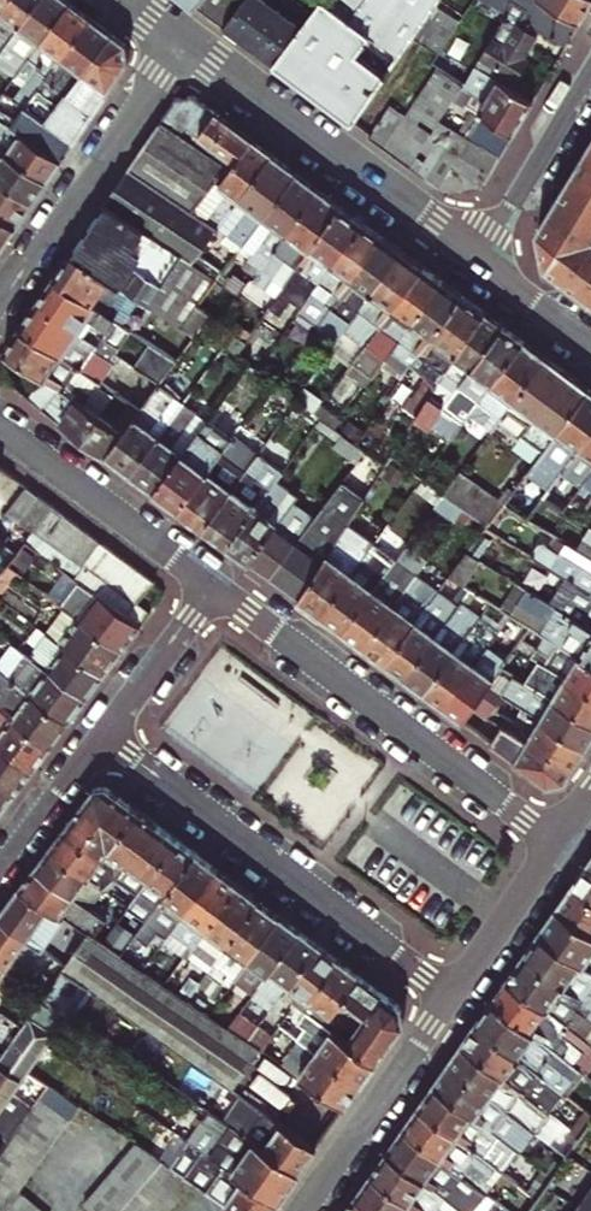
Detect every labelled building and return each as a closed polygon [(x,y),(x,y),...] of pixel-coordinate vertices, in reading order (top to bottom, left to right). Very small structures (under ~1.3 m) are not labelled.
[(39,43),(70,3),(66,0),(38,0),(6,43),(0,50),(0,58),(9,65),(31,37),(39,43)] [(6,43),(38,0),(8,0),(0,11),(0,38),(6,43)] [(8,0),(0,0),(0,11),(8,0)] [(195,7),(274,65),(303,26),(269,0),(200,0),(195,7)] [(303,26),(274,65),(299,84),(329,44),(365,0),(323,0),(303,26)] [(436,0),(365,0),(329,44),(299,84),(350,122),(436,0)] [(458,20),(436,6),(440,0),(436,0),(350,122),(352,124),(414,37),(437,51),(458,20)] [(581,20),(547,0),(515,0),(526,7),(520,16),(540,28),(567,43),(581,20)] [(581,20),(590,3),(590,0),(547,0),(581,20)] [(24,105),(36,88),(90,18),(70,3),(39,43),(17,73),(25,80),(13,97),(24,105)] [(476,65),(511,86),(528,58),(523,55),(540,28),(520,16),(510,10),(476,65)] [(36,88),(58,104),(110,33),(90,18),(36,88)] [(11,125),(61,159),(127,60),(124,43),(110,33),(58,104),(36,88),(24,105),(11,125)] [(8,67),(17,73),(39,43),(31,37),(9,65),(8,67)] [(451,76),(462,84),(475,64),(464,56),(451,76)] [(8,67),(9,65),(0,58),(0,76),(1,76),(8,67)] [(511,86),(476,65),(456,97),(514,131),(533,99),(511,86)] [(438,67),(428,81),(453,99),(462,84),(451,76),(438,67)] [(428,81),(420,95),(444,113),(453,99),(428,81)] [(197,132),(198,133),(213,111),(192,95),(175,97),(159,120),(198,147),(202,141),(195,136),(197,132)] [(410,110),(421,118),(435,127),(444,113),(420,95),(410,110)] [(390,104),(369,137),(383,147),(404,115),(390,104)] [(217,172),(222,175),(250,139),(213,111),(198,133),(197,132),(195,136),(202,141),(198,147),(223,164),(217,172)] [(404,115),(383,147),(396,157),(417,124),(404,115)] [(217,172),(223,164),(198,147),(159,120),(127,167),(191,209),(217,172)] [(61,159),(11,125),(4,121),(0,126),(0,147),(47,179),(61,159)] [(440,121),(410,167),(423,177),(446,142),(454,129),(440,121)] [(408,166),(429,133),(417,124),(396,157),(408,166)] [(499,156),(454,129),(446,142),(461,151),(491,169),(499,156)] [(216,226),(237,198),(270,153),(250,139),(222,175),(217,172),(191,209),(216,226)] [(438,188),(452,166),(461,151),(446,142),(423,177),(438,188)] [(538,231),(545,267),(590,301),(590,142),(538,231)] [(47,179),(0,147),(0,180),(32,201),(47,179)] [(491,169),(461,151),(452,166),(482,184),(491,169)] [(241,243),(262,214),(295,172),(270,153),(237,198),(247,205),(226,233),(228,234),(241,243)] [(445,194),(482,184),(452,166),(438,188),(445,194)] [(204,242),(216,226),(191,209),(127,167),(103,203),(190,261),(196,253),(204,242)] [(241,264),(254,274),(316,187),(295,172),(262,214),(273,222),(251,251),(241,264)] [(32,201),(0,180),(0,212),(17,223),(32,201)] [(283,287),(314,242),(340,204),(316,187),(254,274),(252,278),(265,288),(272,279),(283,287)] [(216,226),(226,233),(247,205),(237,198),(216,226)] [(209,315),(194,305),(220,270),(202,258),(196,253),(190,261),(103,203),(70,252),(122,288),(138,299),(193,337),(209,315)] [(299,283),(312,293),(363,222),(340,204),(314,242),(283,287),(277,295),(285,301),(299,283)] [(17,223),(0,212),(0,246),(2,246),(17,223)] [(241,243),(251,251),(273,222),(262,214),(241,243)] [(324,302),(330,307),(382,236),(363,222),(312,293),(305,303),(317,312),(324,302)] [(235,250),(241,243),(228,234),(223,241),(235,250)] [(351,322),(371,294),(402,251),(382,236),(330,307),(317,326),(337,341),(346,330),(351,322)] [(196,253),(202,258),(210,247),(204,242),(196,253)] [(364,344),(370,336),(423,266),(402,251),(371,294),(351,322),(346,330),(364,344)] [(111,302),(122,288),(70,252),(53,277),(112,317),(119,307),(111,302)] [(381,343),(391,350),(441,280),(423,266),(370,336),(364,344),(351,362),(361,369),(373,353),(381,343)] [(112,357),(115,352),(131,329),(122,324),(112,317),(53,277),(19,327),(102,383),(117,361),(112,357)] [(383,403),(405,372),(460,294),(441,280),(391,350),(383,360),(393,368),(373,396),(383,403)] [(112,317),(122,324),(138,299),(122,288),(111,302),(119,307),(112,317)] [(420,407),(426,397),(484,312),(460,294),(405,372),(413,378),(419,371),(426,376),(409,399),(420,407)] [(426,397),(441,407),(501,325),(484,312),(426,397)] [(469,394),(478,401),(522,340),(501,325),(441,407),(452,416),(469,394)] [(85,407),(102,383),(19,327),(4,349),(44,377),(85,407)] [(115,352),(135,366),(151,343),(131,329),(115,352)] [(236,355),(245,342),(233,333),(224,345),(236,355)] [(504,394),(512,400),(544,356),(522,340),(478,401),(469,414),(482,424),(504,394)] [(120,396),(140,410),(164,376),(176,361),(151,343),(135,366),(117,394),(120,396)] [(373,353),(383,360),(391,350),(381,343),(373,353)] [(520,435),(542,451),(588,389),(544,356),(512,400),(506,408),(527,424),(520,435)] [(106,456),(131,473),(177,409),(183,401),(167,389),(172,382),(164,376),(140,410),(123,433),(106,456)] [(103,419),(85,407),(44,377),(29,398),(106,456),(123,433),(103,419)] [(571,457),(590,429),(590,392),(588,389),(542,451),(527,471),(538,479),(533,485),(544,494),(555,479),(564,467),(571,457)] [(462,423),(469,414),(478,401),(469,394),(452,416),(462,423)] [(482,424),(490,430),(506,408),(512,400),(504,394),(482,424)] [(123,433),(140,410),(120,396),(103,419),(123,433)] [(412,418),(426,428),(441,407),(426,397),(420,407),(412,418)] [(131,473),(155,491),(207,419),(183,401),(177,409),(131,473)] [(155,491),(179,509),(231,437),(207,419),(155,491)] [(232,435),(246,445),(253,435),(240,425),(232,435)] [(584,481),(590,471),(590,429),(571,457),(564,467),(584,481)] [(334,446),(356,462),(365,451),(355,443),(343,434),(334,446)] [(179,509),(203,527),(245,470),(234,462),(246,445),(232,435),(231,437),(179,509)] [(234,462),(245,470),(257,454),(246,445),(234,462)] [(411,471),(418,462),(396,446),(391,455),(411,471)] [(342,481),(351,487),(373,457),(365,451),(356,462),(342,481)] [(203,527),(227,545),(276,478),(281,472),(257,454),(245,470),(203,527)] [(421,478),(443,495),(451,484),(429,468),(421,478)] [(590,512),(590,471),(584,481),(575,494),(564,509),(585,521),(590,512)] [(486,527),(504,503),(459,472),(451,484),(443,495),(486,527)] [(227,545),(270,577),(310,525),(288,508),(298,494),(276,478),(227,545)] [(543,496),(564,509),(575,494),(555,479),(544,494),(543,496)] [(270,577),(299,599),(346,525),(364,497),(351,487),(342,481),(310,525),(270,577)] [(7,514),(19,524),(40,496),(27,487),(7,514)] [(28,530),(32,533),(52,505),(40,496),(19,524),(28,530)] [(486,527),(500,536),(517,511),(504,503),(486,527)] [(32,533),(45,543),(65,515),(52,505),(32,533)] [(28,530),(19,524),(7,514),(0,509),(0,540),(14,550),(28,530)] [(45,543),(57,552),(77,524),(65,515),(45,543)] [(57,552),(68,560),(89,533),(77,524),(57,552)] [(299,599),(321,615),(373,544),(346,525),(299,599)] [(321,615),(343,631),(385,574),(391,565),(396,559),(379,547),(391,530),(386,527),(373,544),(321,615)] [(68,560),(80,569),(100,541),(89,533),(68,560)] [(585,538),(577,549),(590,557),(590,542),(585,538)] [(6,560),(14,550),(0,540),(0,556),(6,560)] [(577,549),(563,540),(556,551),(590,572),(590,557),(577,549)] [(73,578),(83,586),(113,550),(100,541),(80,569),(73,578)] [(556,551),(544,543),(538,545),(532,556),(567,577),(590,592),(590,572),(556,551)] [(96,595),(108,581),(127,560),(113,550),(83,586),(96,595)] [(450,576),(464,585),(480,559),(468,551),(450,576)] [(417,576),(426,564),(428,561),(421,556),(410,571),(417,576)] [(108,581),(121,591),(140,570),(127,560),(108,581)] [(13,569),(5,562),(0,568),(0,586),(13,569)] [(417,576),(424,581),(432,569),(426,564),(417,576)] [(400,585),(406,577),(391,565),(385,574),(400,585)] [(121,651),(138,627),(96,595),(83,586),(73,578),(58,567),(41,590),(45,594),(65,608),(121,651)] [(121,591),(135,602),(153,579),(140,570),(121,591)] [(343,631),(364,647),(417,576),(410,571),(406,577),(400,585),(385,574),(343,631)] [(364,647),(386,663),(427,607),(412,596),(424,581),(417,576),(364,647)] [(590,604),(590,592),(567,577),(559,590),(588,608),(590,604)] [(138,627),(149,612),(135,602),(121,591),(108,581),(96,595),(138,627)] [(427,607),(429,604),(438,592),(424,581),(412,596),(427,607)] [(541,633),(547,622),(518,604),(527,588),(519,583),(503,610),(506,612),(512,616),(524,623),(532,628),(541,633)] [(588,608),(559,590),(549,584),(541,596),(590,628),(590,604),(588,608)] [(26,595),(38,604),(45,594),(41,590),(34,585),(26,595)] [(458,607),(462,601),(470,589),(464,585),(451,602),(458,607)] [(541,596),(527,588),(518,604),(547,622),(541,633),(552,640),(590,664),(590,628),(541,596)] [(429,604),(442,614),(451,602),(438,592),(429,604)] [(405,678),(424,692),(468,633),(477,621),(481,615),(462,601),(458,607),(405,678)] [(386,663),(405,678),(458,607),(451,602),(442,614),(429,604),(427,607),(386,663)] [(102,675),(121,651),(65,608),(54,622),(34,607),(26,618),(64,646),(102,675)] [(491,631),(497,636),(512,616),(506,612),(491,631)] [(468,633),(482,643),(491,631),(477,621),(468,633)] [(516,633),(523,638),(532,628),(524,623),(516,633)] [(424,692),(444,706),(497,636),(491,631),(482,643),(468,633),(424,692)] [(85,698),(102,675),(64,646),(53,660),(26,640),(18,637),(14,633),(9,640),(85,698)] [(1,651),(9,640),(1,634),(0,636),(0,650),(1,651)] [(483,693),(488,687),(492,681),(502,667),(513,653),(506,648),(501,655),(494,651),(503,640),(497,636),(444,706),(463,721),(483,693)] [(85,698),(9,640),(1,651),(0,653),(0,672),(67,723),(85,698)] [(552,640),(545,653),(539,649),(537,653),(534,658),(540,661),(590,693),(590,664),(552,640)] [(534,658),(537,653),(521,642),(517,647),(534,658)] [(215,647),(161,726),(325,839),(380,760),(215,647)] [(540,661),(536,668),(550,677),(541,691),(590,721),(590,693),(540,661)] [(536,688),(541,691),(550,677),(536,668),(527,682),(536,688)] [(67,723),(0,672),(0,694),(7,699),(17,701),(7,714),(49,747),(67,723)] [(528,702),(536,688),(527,682),(521,679),(512,693),(528,702)] [(508,699),(512,693),(492,681),(488,687),(508,699)] [(573,764),(584,746),(508,699),(488,687),(483,693),(499,702),(518,714),(514,721),(511,726),(573,764)] [(590,735),(590,721),(541,691),(536,688),(528,702),(512,693),(508,699),(584,746),(590,735)] [(564,779),(573,764),(511,726),(514,721),(494,709),(499,702),(483,693),(463,721),(547,783),(564,779)] [(7,699),(0,694),(0,709),(7,714),(17,701),(7,699)] [(49,747),(7,714),(0,709),(0,747),(31,770),(49,747)] [(31,770),(0,747),(0,783),(13,794),(31,770)] [(13,794),(0,783),(0,812),(13,794)] [(123,829),(139,811),(107,787),(93,788),(84,800),(123,829)] [(62,829),(100,856),(123,829),(84,800),(62,829)] [(109,865),(116,879),(156,824),(139,811),(123,829),(100,856),(109,865)] [(137,872),(146,878),(176,839),(156,824),(116,879),(127,887),(137,872)] [(92,865),(100,856),(62,829),(49,847),(99,883),(105,875),(103,869),(98,865),(92,865)] [(139,903),(151,912),(195,853),(176,839),(146,878),(153,883),(139,903)] [(107,888),(99,883),(49,847),(35,866),(72,891),(94,906),(107,888)] [(157,932),(164,938),(183,913),(216,869),(195,853),(151,912),(126,945),(140,955),(157,932)] [(586,864),(571,886),(590,901),(590,867),(586,864)] [(66,899),(72,891),(35,866),(20,886),(63,915),(78,926),(87,913),(66,899)] [(183,913),(205,928),(237,885),(216,869),(183,913)] [(207,930),(226,945),(259,900),(237,885),(205,928),(207,930)] [(63,915),(20,886),(0,913),(0,920),(40,947),(53,928),(63,915)] [(571,886),(555,908),(590,934),(590,901),(571,886)] [(226,989),(234,978),(279,916),(259,900),(226,945),(221,952),(237,964),(221,985),(226,989)] [(555,908),(538,932),(587,969),(590,963),(590,934),(555,908)] [(86,931),(90,934),(99,922),(87,913),(78,926),(86,931)] [(234,978),(254,992),(299,930),(279,916),(234,978)] [(40,947),(0,920),(0,964),(6,968),(18,976),(30,984),(35,978),(25,970),(40,947)] [(282,994),(290,984),(320,946),(299,930),(254,992),(251,996),(265,1006),(268,1001),(273,1005),(282,994)] [(260,1048),(246,1039),(228,1027),(209,1014),(163,983),(146,971),(90,934),(86,931),(62,968),(76,976),(89,986),(231,1086),(260,1048)] [(587,969),(538,932),(521,956),(585,1004),(583,1007),(590,1014),(590,972),(587,969)] [(181,947),(187,952),(192,945),(186,940),(181,947)] [(187,952),(193,956),(198,949),(192,945),(187,952)] [(290,984),(312,1000),(340,961),(320,946),(290,984)] [(178,964),(188,971),(196,959),(193,956),(187,952),(178,964)] [(585,1004),(521,956),(506,977),(574,1033),(585,1043),(590,1036),(590,1022),(589,1020),(590,1016),(590,1014),(583,1007),(585,1004)] [(163,983),(172,971),(155,958),(146,971),(163,983)] [(338,1025),(331,1019),(361,976),(340,961),(312,1000),(304,1010),(309,1014),(334,1031),(338,1025)] [(70,1014),(89,986),(76,976),(62,968),(45,994),(23,1027),(2,1056),(0,1059),(0,1111),(2,1107),(19,1084),(29,1070),(47,1044),(70,1014)] [(6,991),(18,976),(6,968),(0,977),(0,987),(6,991)] [(376,1061),(402,1023),(399,1004),(361,976),(331,1019),(338,1025),(334,1031),(376,1061)] [(574,1033),(506,977),(490,1000),(559,1056),(583,1076),(590,1083),(590,1075),(590,1074),(590,1073),(590,1071),(582,1064),(587,1057),(568,1041),(574,1033)] [(304,1010),(312,1000),(290,984),(282,994),(295,1003),(301,1008),(304,1010)] [(554,1064),(559,1056),(490,1000),(474,1023),(561,1094),(567,1099),(578,1085),(554,1064)] [(296,1021),(302,1024),(309,1014),(304,1010),(301,1008),(285,1029),(284,1030),(288,1032),(296,1021)] [(228,1027),(246,1039),(257,1025),(238,1012),(228,1027)] [(360,1083),(376,1061),(334,1031),(309,1014),(302,1024),(296,1021),(288,1032),(294,1037),(360,1083)] [(560,1096),(561,1094),(474,1023),(460,1043),(542,1109),(551,1095),(553,1096),(560,1096)] [(64,1048),(74,1056),(89,1035),(78,1027),(64,1048)] [(590,1052),(590,1048),(585,1043),(574,1033),(568,1041),(587,1057),(590,1052)] [(344,1106),(360,1083),(294,1037),(278,1061),(344,1106)] [(543,1110),(542,1109),(460,1043),(447,1063),(539,1138),(545,1129),(535,1122),(543,1110)] [(29,1070),(44,1080),(62,1054),(47,1044),(29,1070)] [(578,1085),(583,1076),(559,1056),(554,1064),(578,1085)] [(540,1139),(539,1138),(447,1063),(433,1083),(505,1143),(512,1148),(519,1140),(531,1150),(540,1139)] [(19,1084),(39,1098),(49,1084),(44,1080),(29,1070),(19,1084)] [(496,1155),(505,1143),(433,1083),(418,1104),(479,1154),(500,1171),(514,1183),(520,1175),(496,1155)] [(79,1104),(49,1084),(39,1098),(23,1121),(0,1153),(0,1176),(9,1182),(19,1189),(79,1104)] [(298,1171),(316,1146),(241,1093),(234,1105),(256,1120),(245,1135),(298,1171)] [(277,1201),(298,1171),(245,1135),(223,1120),(194,1099),(187,1110),(202,1121),(189,1141),(192,1143),(277,1201)] [(472,1163),(479,1154),(418,1104),(402,1126),(489,1196),(499,1204),(505,1196),(490,1184),(493,1180),(472,1163)] [(223,1120),(245,1135),(256,1120),(234,1105),(223,1120)] [(16,1116),(2,1107),(0,1111),(0,1124),(7,1129),(16,1116)] [(535,1122),(545,1129),(553,1118),(543,1110),(535,1122)] [(23,1121),(16,1116),(7,1129),(0,1124),(0,1153),(23,1121)] [(584,1143),(590,1134),(590,1119),(588,1117),(575,1136),(584,1143)] [(489,1196),(402,1126),(386,1151),(463,1210),(476,1210),(489,1196)] [(570,1163),(584,1143),(575,1136),(561,1156),(570,1163)] [(193,1181),(190,1179),(134,1142),(84,1204),(92,1210),(167,1210),(193,1181)] [(277,1201),(192,1143),(185,1153),(201,1164),(220,1178),(210,1193),(230,1206),(237,1210),(270,1210),(277,1201)] [(386,1151),(370,1173),(418,1210),(463,1210),(386,1151)] [(472,1163),(493,1180),(500,1171),(479,1154),(472,1163)] [(210,1193),(220,1178),(201,1164),(190,1179),(193,1181),(210,1193)] [(370,1173),(354,1195),(375,1210),(418,1210),(370,1173)] [(9,1182),(0,1176),(0,1193),(9,1182)] [(24,1195),(19,1189),(9,1182),(0,1193),(0,1210),(12,1210),(24,1195)] [(540,1203),(528,1194),(516,1210),(535,1210),(540,1203)] [(37,1206),(24,1195),(12,1210),(33,1210),(37,1206)] [(354,1195),(343,1210),(375,1210),(354,1195)] [(580,1210),(590,1210),(590,1195),(580,1210)]
